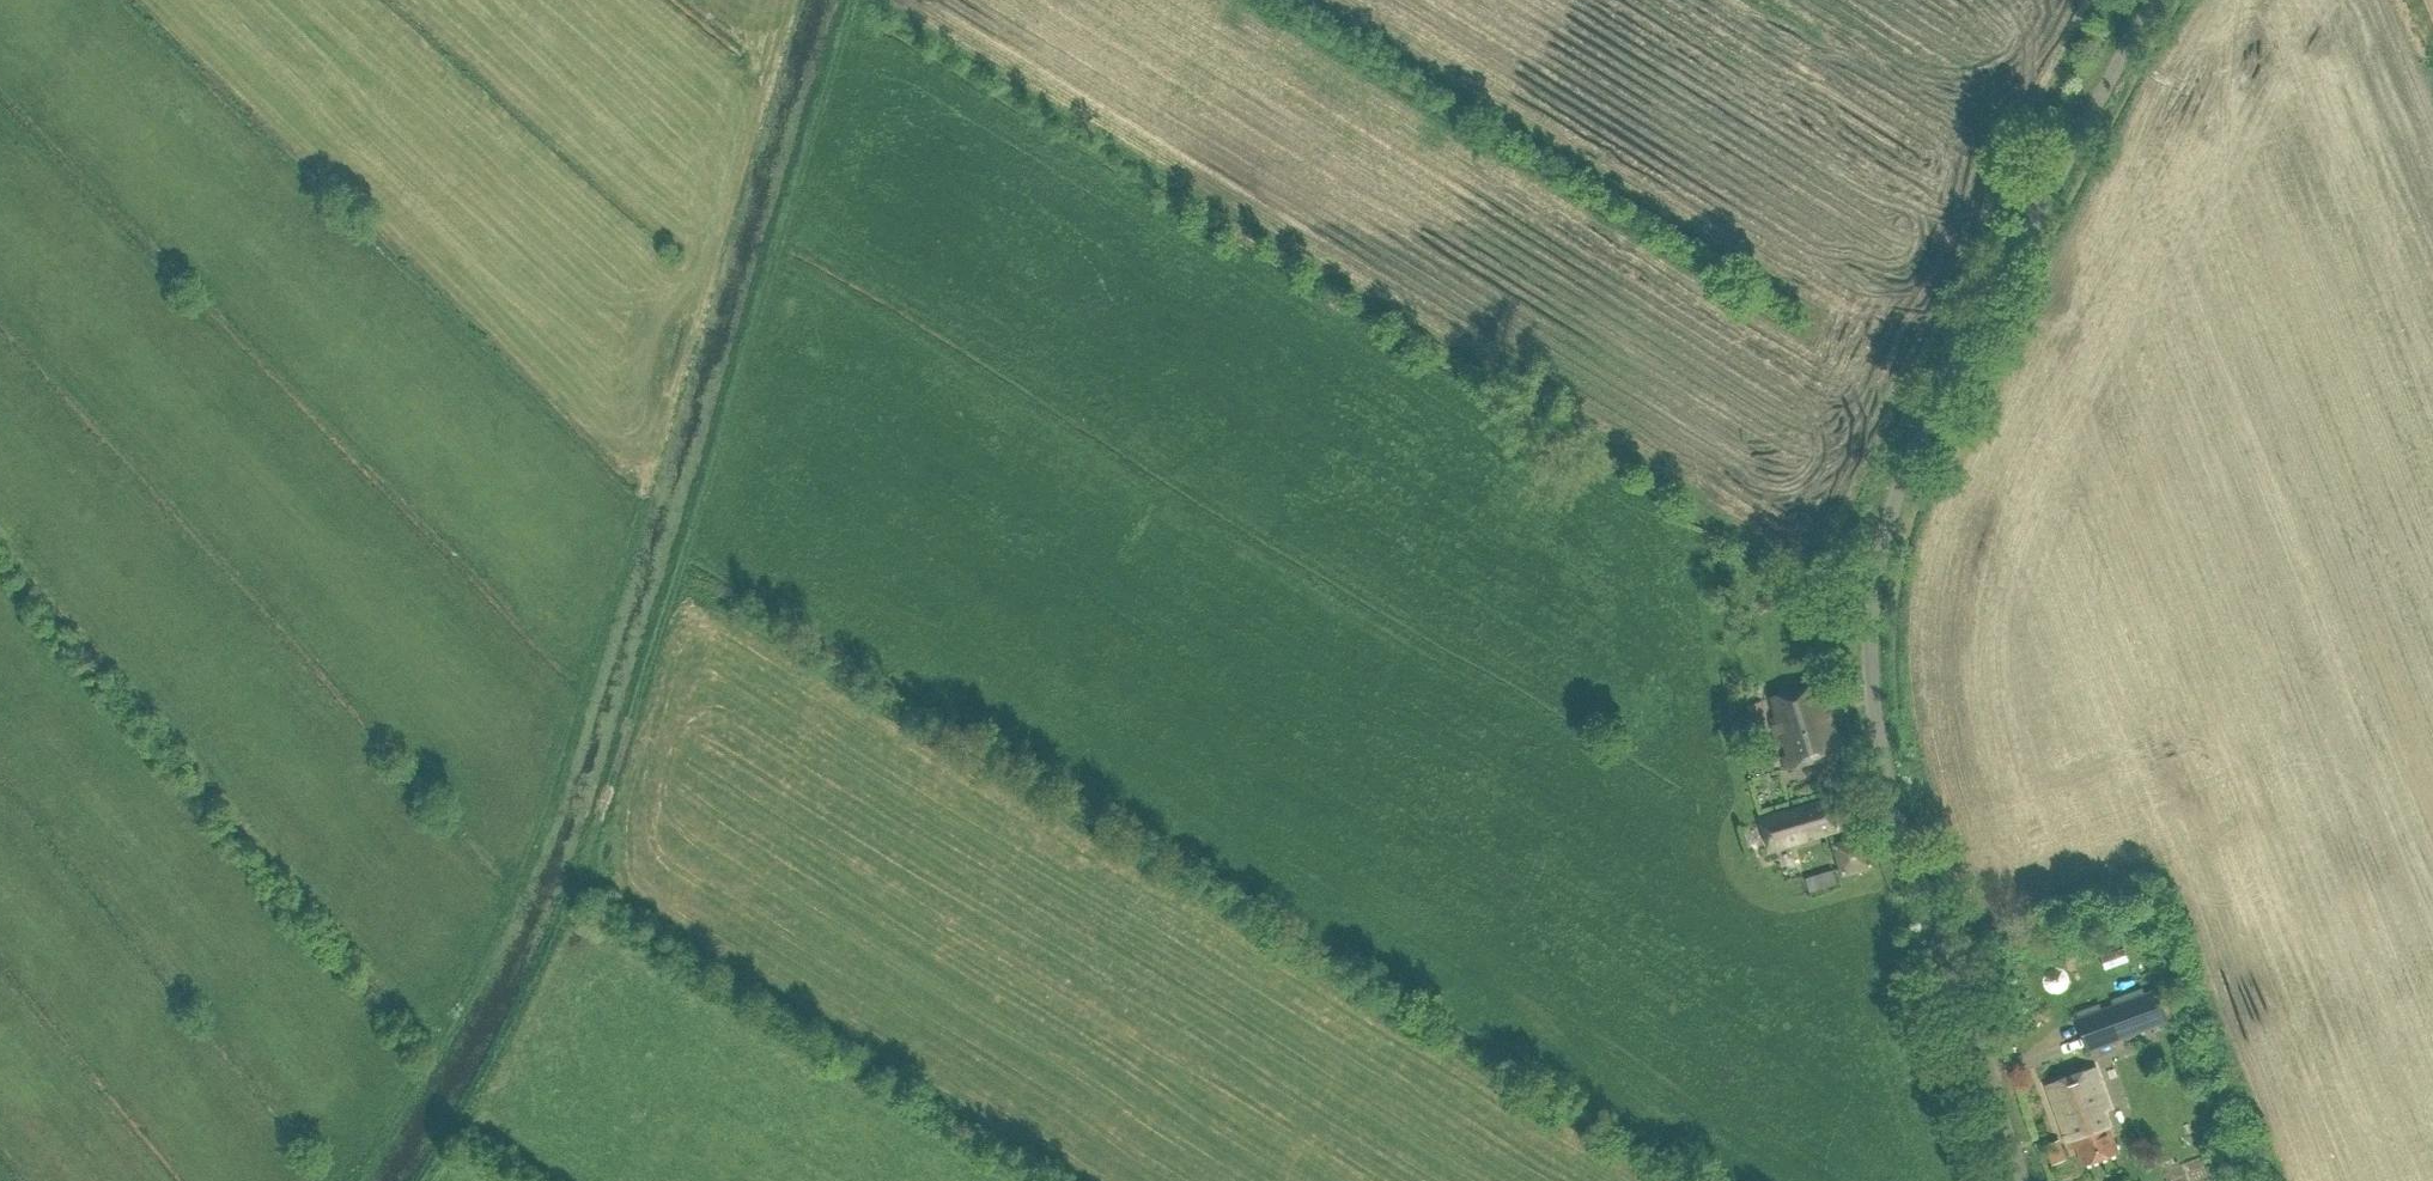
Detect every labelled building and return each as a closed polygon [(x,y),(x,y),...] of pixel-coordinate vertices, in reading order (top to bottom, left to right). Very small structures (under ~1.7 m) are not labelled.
[(1772,719),(1780,745),(1783,744),(1786,753),(1783,754),(1787,769),(1824,758),(1829,775),(1848,769),(1828,707),(1823,709),(1815,685),(1772,697),(1778,717),(1772,719)] [(1771,852),(1837,832),(1827,802),(1762,823),(1771,852)] [(1862,839),(1837,847),(1845,872),(1870,864),(1862,839)] [(2159,987),(2076,1018),(2088,1052),(2170,1021),(2159,987)] [(2084,1165),(2118,1152),(2103,1111),(2110,1108),(2095,1067),(2047,1085),(2070,1148),(2077,1145),(2084,1165)]
